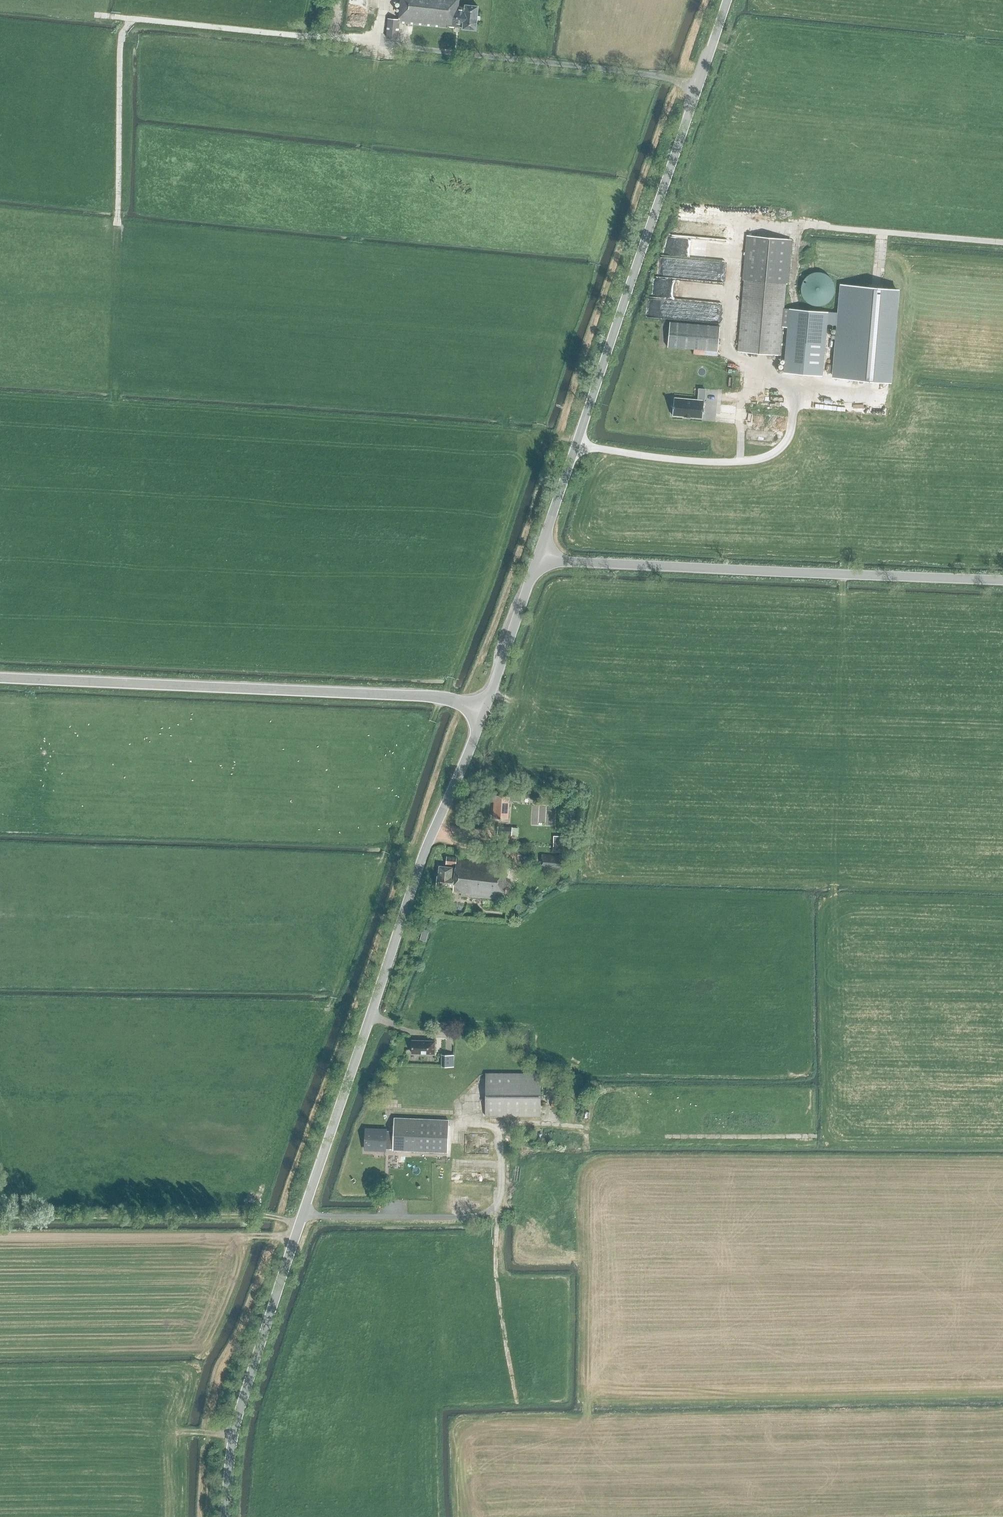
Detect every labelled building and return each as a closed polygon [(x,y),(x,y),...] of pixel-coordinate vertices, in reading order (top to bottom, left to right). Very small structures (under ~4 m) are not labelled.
[(398,20),(387,19),(386,37),(388,39),(397,40),(399,23),(448,28),(448,26),(463,28),(463,29),(476,31),(478,7),(465,5),(465,8),(458,7),(459,0),(400,0),(398,20)] [(748,236),(738,352),(779,355),(782,327),(788,328),(784,373),(821,377),(826,326),(838,327),(833,378),(889,383),(897,291),(841,286),(839,314),(827,313),(784,309),(790,240),(748,236)] [(828,277),(824,274),(818,273),(813,274),(808,276),(804,280),(802,285),(801,290),(802,295),(804,300),(808,304),(813,306),(818,307),(823,306),(828,304),(832,300),(834,295),(835,290),(834,285),(832,280),(828,277)] [(720,328),(670,323),(668,348),(718,352),(720,328)] [(673,400),(672,417),(702,420),(704,402),(673,400)] [(509,797),(493,795),(492,801),(494,801),(492,818),(508,819),(509,797)] [(557,824),(557,805),(533,805),(533,824),(557,824)] [(512,826),(498,825),(498,834),(512,835),(512,826)] [(567,837),(554,835),(553,845),(566,847),(567,837)] [(566,855),(541,854),(540,868),(565,870),(566,855)] [(456,858),(446,856),(446,864),(452,864),(452,867),(439,866),(438,876),(437,876),(436,885),(453,886),(452,892),(461,893),(461,896),(503,899),(507,864),(456,859),(456,858)] [(429,931),(423,929),(420,939),(426,941),(429,931)] [(435,1041),(412,1040),(412,1053),(434,1054),(435,1041)] [(454,1054),(442,1053),(441,1066),(454,1066),(454,1054)] [(541,1116),(541,1072),(486,1072),(486,1116),(492,1116),(492,1121),(498,1121),(498,1116),(541,1116)] [(366,1129),(365,1149),(385,1150),(385,1146),(393,1147),(393,1150),(447,1152),(448,1120),(394,1118),(394,1131),(386,1131),(386,1130),(366,1129)]
